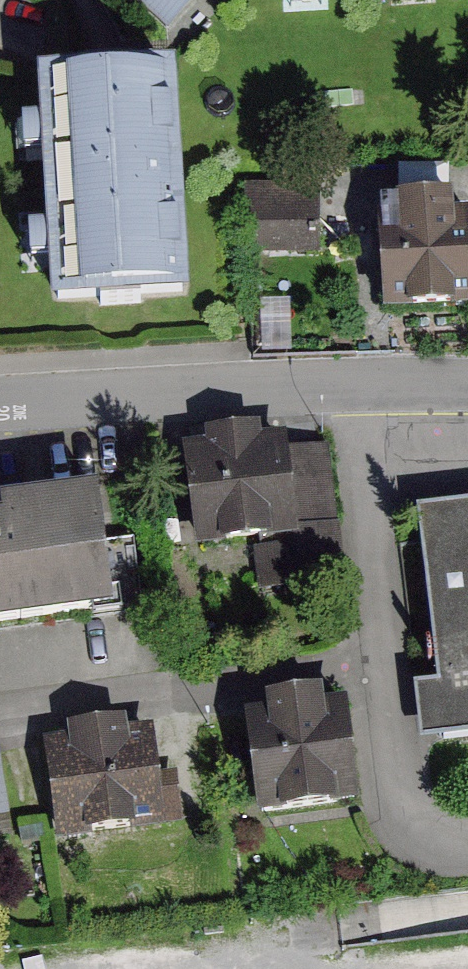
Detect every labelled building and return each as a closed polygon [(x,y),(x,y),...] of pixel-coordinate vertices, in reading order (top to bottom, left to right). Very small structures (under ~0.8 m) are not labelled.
[(185,22),(200,0),(152,0),(185,22)] [(183,78),(42,84),(52,314),(194,307),(183,78)] [(248,189),(255,244),(324,235),(317,180),(248,189)] [(380,202),(386,315),(467,311),(467,198),(380,202)] [(296,436),(193,443),(199,541),(302,535),(296,436)] [(0,515),(0,629),(122,613),(107,493),(12,505),(13,513),(0,515)] [(416,510),(438,687),(415,690),(421,742),(467,736),(467,504),(416,510)] [(357,701),(257,711),(267,815),(368,804),(357,701)] [(155,720),(52,733),(64,834),(167,822),(155,720)]
